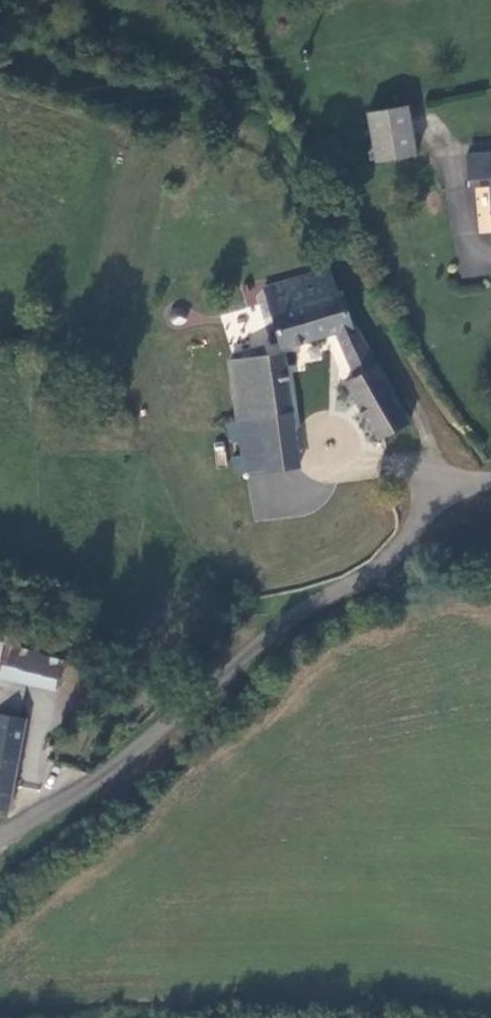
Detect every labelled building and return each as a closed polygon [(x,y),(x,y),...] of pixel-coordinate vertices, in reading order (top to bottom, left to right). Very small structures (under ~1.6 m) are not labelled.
[(368,112),(376,161),(416,155),(407,105),(368,112)] [(490,185),(490,191),(490,157),(489,157),(488,153),(465,154),(468,180),(469,180),(490,178),(490,185)] [(470,187),(490,185),(490,178),(469,180),(470,187)] [(379,439),(388,434),(411,422),(355,325),(353,326),(343,291),(337,293),(330,269),(264,288),(281,347),(336,332),(356,376),(346,382),(379,439)] [(182,306),(176,308),(174,313),(175,319),(180,322),(187,322),(190,319),(191,314),(188,309),(182,306)] [(261,418),(269,469),(299,466),(293,411),(284,352),(229,360),(238,421),(261,418)] [(237,473),(269,469),(261,418),(238,421),(230,422),(232,439),(241,439),(243,454),(235,456),(237,473)] [(26,681),(55,688),(62,661),(6,645),(0,670),(0,675),(26,681)] [(0,675),(0,713),(19,717),(26,681),(0,675)] [(0,713),(0,808),(9,810),(27,718),(19,717),(0,713)]
